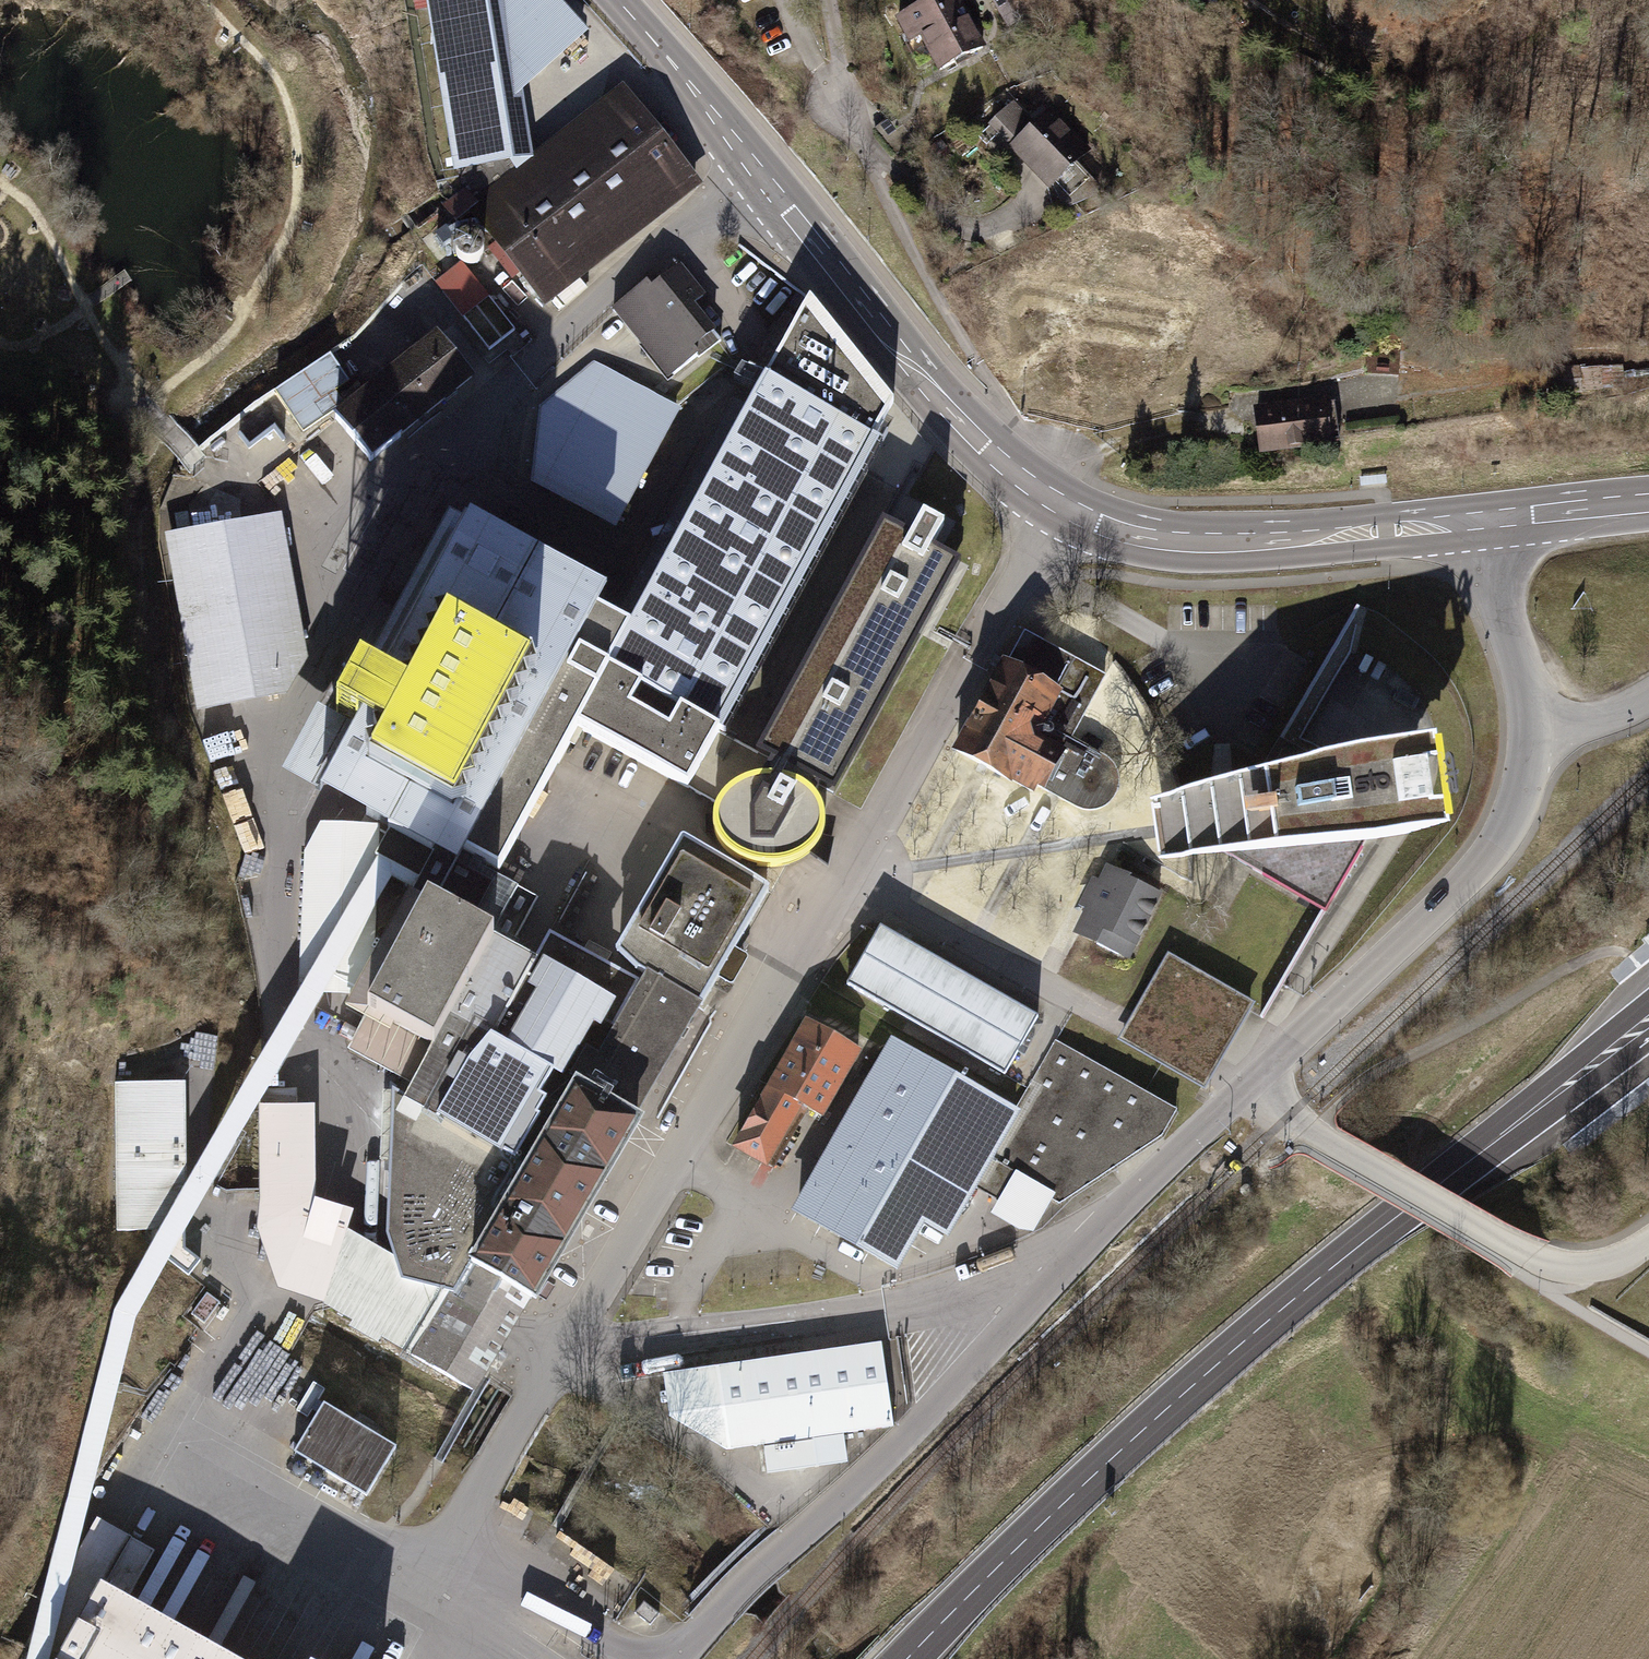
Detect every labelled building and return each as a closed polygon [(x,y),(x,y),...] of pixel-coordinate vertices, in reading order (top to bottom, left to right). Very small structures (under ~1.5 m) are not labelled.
[(459,165),(530,154),(519,91),(585,32),(557,0),(436,0),(459,165)] [(899,15),(929,74),(986,45),(963,0),(927,0),(899,15)] [(697,181),(625,91),(474,212),(545,301),(697,181)] [(1031,120),(1013,102),(989,125),(1007,143),(1031,120)] [(1052,108),(1009,149),(1050,191),(1092,150),(1052,108)] [(467,260),(486,246),(471,225),(452,239),(467,260)] [(517,332),(465,262),(437,283),(489,353),(517,332)] [(677,268),(621,308),(668,372),(716,337),(686,297),(694,291),(677,268)] [(628,627),(575,725),(686,788),(717,726),(754,748),(825,627),(899,490),(855,465),(890,405),(808,299),(628,627)] [(469,374),(433,340),(361,390),(339,361),(280,392),(306,432),(337,410),(372,450),(469,374)] [(532,484),(616,528),(681,410),(593,362),(537,408),(532,484)] [(1326,396),(1254,405),(1260,453),(1333,443),(1326,396)] [(264,480),(295,450),(275,429),(244,458),(264,480)] [(452,514),(388,632),(372,621),(324,712),(315,707),(282,774),(380,826),(434,856),(452,865),(462,848),(496,866),(497,867),(575,725),(628,627),(589,606),(596,591),(452,514)] [(280,516),(169,538),(200,717),(284,697),(306,651),(280,516)] [(953,563),(909,539),(782,781),(795,784),(806,791),(817,801),(824,812),(953,563)] [(1001,658),(954,746),(1044,791),(1081,810),(1091,811),(1097,812),(1102,810),(1106,808),(1114,801),(1120,791),(1122,783),(1122,777),(1120,769),(1118,763),(1068,740),(1088,710),(1107,678),(1026,633),(1008,662),(1001,658)] [(1263,777),(1151,798),(1159,860),(1230,860),(1327,914),(1363,846),(1453,836),(1437,746),(1360,758),(1320,767),(1280,740),(1263,777)] [(737,789),(724,801),(717,817),(718,834),(727,848),(735,857),(749,865),(768,865),(789,864),(805,855),(815,846),(823,834),(824,823),(824,812),(817,801),(806,791),(795,784),(782,781),(768,779),(753,782),(737,789)] [(303,855),(299,992),(355,994),(372,962),(380,826),(320,824),(303,855)] [(687,830),(622,945),(649,960),(704,991),(771,877),(749,865),(735,857),(687,830)] [(30,1652),(66,1588),(134,1317),(416,846),(389,831),(299,992),(186,1183),(156,1236),(114,1309),(30,1652)] [(434,856),(413,901),(491,941),(508,949),(535,899),(496,866),(462,848),(452,865),(434,856)] [(1073,934),(1133,962),(1168,887),(1108,859),(1073,934)] [(412,1082),(433,1042),(491,941),(413,901),(407,898),(372,962),(355,994),(350,1003),(365,1013),(348,1047),(412,1082)] [(849,988),(1005,1074),(1037,1016),(881,930),(849,988)] [(637,978),(549,934),(528,978),(502,1024),(436,1118),(403,1099),(392,1117),(387,1238),(393,1253),(402,1276),(450,1289),(470,1260),(580,1080),(637,978)] [(495,1031),(533,963),(508,949),(491,941),(433,1042),(412,1082),(405,1093),(404,1095),(436,1113),(437,1112),(469,1053),(491,1028),(495,1031)] [(1214,1069),(1252,1004),(1169,956),(1121,1040),(1204,1088),(1214,1069)] [(580,1080),(635,1112),(704,991),(649,960),(637,978),(580,1080)] [(804,1012),(730,1153),(771,1175),(805,1110),(823,1119),(863,1044),(804,1012)] [(1023,1111),(891,1035),(790,1212),(897,1273),(924,1225),(950,1239),(978,1190),(1023,1111)] [(1178,1108),(1055,1040),(1023,1111),(978,1190),(1026,1223),(1041,1192),(1062,1203),(1164,1136),(1178,1108)] [(186,1080),(114,1081),(116,1234),(156,1236),(164,1236),(164,1254),(188,1274),(200,1259),(184,1247),(184,1234),(186,1183),(186,1080)] [(470,1260),(532,1298),(644,1118),(580,1080),(470,1260)] [(315,1196),(315,1102),(257,1102),(260,1189),(315,1196)] [(315,1196),(260,1189),(260,1194),(256,1225),(266,1253),(278,1287),(322,1301),(352,1320),(349,1325),(378,1343),(381,1336),(410,1355),(439,1307),(450,1289),(402,1276),(393,1253),(348,1227),(353,1208),(315,1196)] [(410,1355),(474,1390),(516,1323),(532,1298),(470,1260),(450,1289),(439,1307),(410,1355)] [(881,1343),(661,1374),(668,1420),(726,1453),(761,1447),(765,1474),(849,1465),(845,1434),(897,1428),(881,1343)] [(323,1407),(293,1452),(369,1495),(394,1447),(323,1407)] [(114,1600),(142,1551),(100,1530),(28,1658),(216,1658),(114,1600)]
